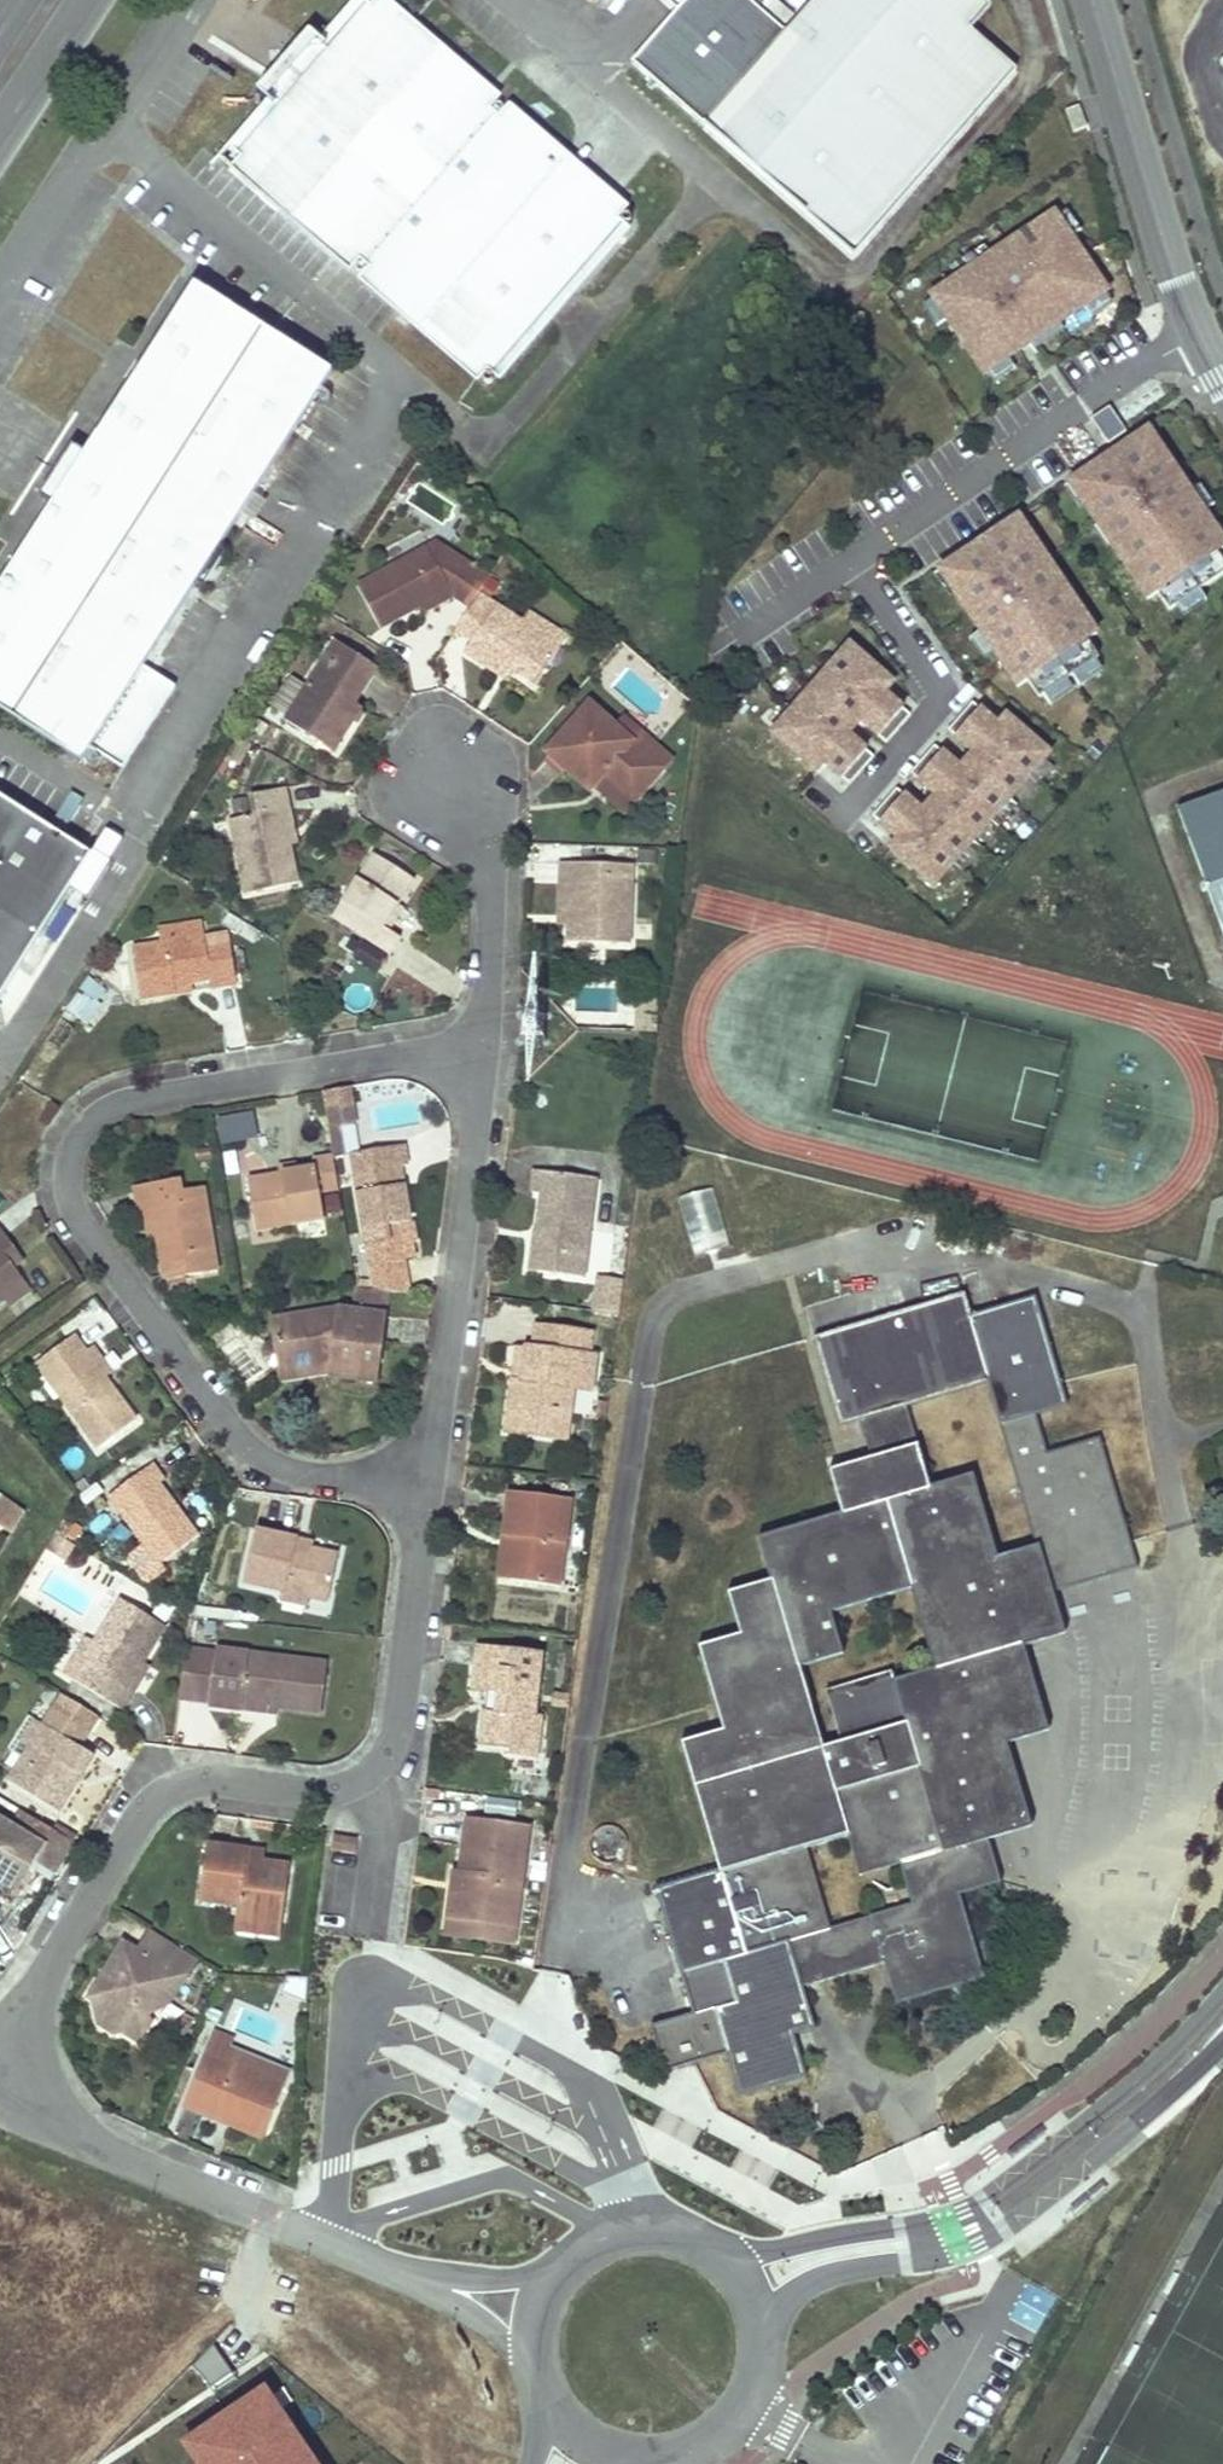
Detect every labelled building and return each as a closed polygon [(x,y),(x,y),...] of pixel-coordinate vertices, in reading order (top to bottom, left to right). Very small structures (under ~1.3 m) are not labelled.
[(638,58),(708,119),(706,123),(852,250),(1010,68),(967,30),(987,7),(979,0),(816,0),(788,32),(752,0),(688,0),(680,9),(638,58)] [(680,9),(688,0),(670,0),(680,9)] [(617,208),(500,109),(501,106),(501,104),(501,102),(499,101),(496,100),(495,100),(493,101),(492,102),(492,103),(376,4),(370,11),(363,6),(325,50),(313,38),(302,50),(310,70),(295,86),(275,83),(264,95),(277,106),(237,151),(245,157),(239,165),(355,264),(354,265),(353,267),(354,270),(355,271),(357,273),(358,273),(360,273),(361,273),(362,272),(364,271),(478,368),(485,360),(493,367),(616,224),(609,217),(617,208)] [(271,52),(275,83),(295,86),(310,70),(302,50),(271,52)] [(234,159),(234,157),(234,156),(233,155),(232,154),(231,153),(230,152),(227,152),(226,153),(224,155),(223,157),(223,159),(224,161),(225,162),(226,163),(228,163),(229,163),(232,162),(233,161),(234,159)] [(629,219),(629,217),(629,216),(628,214),(626,212),(623,212),(622,212),(620,213),(619,214),(618,216),(618,218),(619,221),(620,222),(621,223),(623,223),(624,223),(626,222),(627,221),(628,220),(629,219)] [(1105,293),(1052,214),(929,297),(982,376),(1017,352),(1015,349),(1055,323),(1057,326),(1105,293)] [(328,374),(191,287),(103,425),(242,508),(328,374)] [(493,379),(493,378),(493,377),(493,375),(491,373),(489,373),(486,373),(484,374),(483,375),(482,378),(482,379),(483,381),(484,383),(487,384),(489,384),(491,383),(492,382),(493,379)] [(0,586),(0,713),(78,763),(88,748),(120,770),(174,687),(141,667),(242,508),(103,425),(82,456),(71,450),(42,496),(53,502),(0,586)] [(1141,435),(1073,481),(1088,503),(1082,507),(1096,527),(1102,523),(1115,543),(1110,546),(1146,600),(1156,593),(1168,611),(1222,574),(1222,566),(1215,554),(1222,549),(1222,544),(1162,453),(1156,457),(1141,435)] [(1027,545),(1012,523),(944,569),(959,592),(954,595),(1017,689),(1027,682),(1039,699),(1098,660),(1086,643),(1097,636),(1072,600),(1066,604),(1053,585),(1059,581),(1033,541),(1027,545)] [(356,586),(378,628),(449,592),(450,598),(469,610),(478,597),(489,579),(435,545),(356,586)] [(469,610),(455,632),(470,643),(464,653),(498,676),(504,666),(514,673),(537,687),(560,651),(527,629),(478,597),(469,610)] [(533,620),(527,629),(560,651),(566,642),(533,620)] [(332,645),(282,724),(312,743),(319,733),(334,743),(355,710),(349,706),(371,670),(332,645)] [(892,685),(849,647),(771,735),(815,773),(824,763),(849,786),(873,758),(848,736),(860,722),(886,744),(910,717),(884,694),(892,685)] [(504,666),(498,676),(508,682),(514,673),(504,666)] [(998,726),(972,703),(949,730),(976,753),(961,770),(934,747),(911,774),(936,796),(923,811),(896,789),(872,817),(897,839),(889,849),(934,887),(1049,754),(1006,716),(998,726)] [(590,706),(547,754),(590,792),(604,776),(634,803),(663,771),(590,706)] [(319,733),(312,743),(328,753),(334,743),(319,733)] [(251,814),(226,819),(242,892),(295,880),(287,844),(279,807),(288,805),(284,787),(247,795),(251,814)] [(1222,937),(1222,795),(1178,811),(1222,937)] [(89,854),(0,798),(0,991),(89,854)] [(279,807),(287,844),(296,842),(288,805),(279,807)] [(371,851),(329,916),(354,933),(385,953),(396,936),(387,930),(381,926),(396,903),(412,878),(371,851)] [(559,865),(559,885),(567,886),(566,924),(566,942),(626,944),(629,867),(559,865)] [(557,924),(566,924),(567,886),(559,885),(557,924)] [(396,903),(381,926),(387,930),(402,907),(396,903)] [(130,945),(138,1000),(178,994),(177,986),(190,984),(209,981),(210,989),(235,984),(227,942),(205,946),(202,933),(130,945)] [(354,933),(345,947),(376,967),(385,953),(354,933)] [(66,1008),(86,1022),(109,989),(89,975),(66,1008)] [(177,986),(178,994),(191,992),(190,984),(177,986)] [(330,1126),(360,1119),(351,1082),(321,1089),(330,1126)] [(254,1106),(215,1115),(222,1142),(260,1134),(254,1106)] [(353,1155),(365,1232),(408,1224),(402,1188),(397,1189),(393,1170),(400,1169),(408,1168),(405,1147),(353,1155)] [(246,1175),(254,1228),(321,1217),(317,1192),(338,1189),(333,1153),(310,1156),(312,1165),(296,1167),(277,1170),(246,1175)] [(678,1167),(704,1263),(741,1253),(715,1157),(678,1167)] [(276,1163),(277,1170),(296,1167),(295,1160),(276,1163)] [(539,1229),(534,1269),(580,1275),(595,1177),(529,1168),(526,1191),(536,1191),(531,1228),(539,1229)] [(393,1170),(397,1189),(402,1188),(400,1169),(393,1170)] [(138,1187),(142,1213),(146,1212),(156,1211),(161,1237),(167,1278),(218,1270),(205,1186),(183,1190),(182,1180),(138,1187)] [(146,1212),(150,1238),(161,1237),(156,1211),(146,1212)] [(408,1224),(365,1232),(369,1249),(421,1240),(418,1223),(408,1224)] [(524,1267),(534,1269),(539,1229),(531,1228),(524,1267)] [(0,1235),(0,1249),(13,1266),(23,1259),(3,1233),(0,1235)] [(4,1297),(24,1281),(13,1266),(0,1249),(0,1300),(4,1297)] [(618,1313),(625,1277),(599,1272),(591,1308),(618,1313)] [(24,1281),(4,1297),(8,1304),(30,1288),(24,1281)] [(355,1289),(352,1314),(384,1318),(388,1294),(355,1289)] [(840,1423),(859,1420),(903,1406),(987,1382),(1036,1547),(996,1560),(1009,1604),(1051,1592),(1135,1567),(1129,1543),(1099,1439),(1046,1454),(1035,1414),(1065,1405),(1034,1298),(970,1316),(964,1295),(859,1326),(815,1338),(840,1423)] [(269,1322),(273,1343),(284,1347),(287,1370),(329,1364),(328,1374),(328,1376),(375,1384),(384,1318),(352,1314),(337,1312),(269,1322)] [(513,1380),(506,1432),(564,1440),(571,1390),(590,1392),(595,1357),(587,1356),(591,1331),(536,1323),(533,1349),(528,1348),(523,1381),(513,1380)] [(74,1333),(37,1360),(98,1445),(136,1418),(105,1376),(85,1348),(74,1333)] [(92,1343),(85,1348),(105,1376),(112,1371),(92,1343)] [(284,1347),(273,1343),(279,1381),(328,1374),(329,1364),(287,1370),(284,1347)] [(518,1347),(513,1380),(523,1381),(528,1348),(518,1347)] [(903,1406),(859,1420),(864,1437),(871,1460),(828,1473),(842,1516),(758,1541),(770,1585),(728,1597),(739,1637),(698,1650),(721,1733),(821,1749),(797,1667),(839,1655),(827,1613),(909,1589),(933,1671),(982,1656),(1009,1604),(996,1560),(970,1476),(927,1489),(903,1406)] [(153,1462),(107,1495),(140,1542),(155,1563),(159,1560),(196,1534),(184,1517),(176,1522),(170,1514),(178,1509),(159,1482),(164,1478),(153,1462)] [(26,1507),(0,1492),(0,1523),(13,1531),(26,1507)] [(506,1493),(500,1538),(513,1540),(508,1580),(559,1587),(571,1501),(506,1493)] [(178,1509),(170,1514),(176,1522),(184,1517),(178,1509)] [(66,1517),(59,1529),(73,1537),(80,1525),(66,1517)] [(54,1531),(44,1546),(63,1558),(73,1542),(54,1531)] [(255,1531),(243,1584),(278,1592),(300,1597),(322,1602),(332,1558),(307,1552),(293,1549),(295,1540),(255,1531)] [(500,1538),(494,1578),(508,1580),(513,1540),(500,1538)] [(295,1540),(293,1549),(307,1552),(309,1543),(295,1540)] [(155,1563),(140,1542),(126,1552),(145,1578),(162,1565),(159,1560),(155,1563)] [(278,1592),(275,1603),(298,1608),(300,1597),(278,1592)] [(959,1755),(984,1840),(1026,1828),(1002,1743),(1045,1730),(1020,1647),(1063,1634),(1051,1592),(1009,1604),(982,1656),(987,1676),(1012,1669),(1023,1705),(978,1719),(959,1755)] [(84,1634),(62,1670),(122,1707),(132,1689),(126,1686),(142,1660),(164,1623),(118,1595),(92,1638),(84,1634)] [(217,1647),(186,1642),(178,1699),(209,1703),(217,1647)] [(217,1647),(209,1703),(243,1708),(244,1699),(280,1704),(320,1709),(326,1661),(217,1647)] [(485,1712),(481,1744),(510,1748),(509,1754),(534,1757),(539,1718),(531,1717),(539,1656),(477,1648),(471,1691),(497,1694),(494,1714),(485,1712)] [(840,1743),(821,1749),(721,1733),(679,1746),(718,1871),(654,1890),(679,1974),(720,1963),(828,1930),(805,1848),(845,1837),(857,1878),(898,1867),(909,1907),(956,1895),(996,1883),(984,1840),(959,1755),(978,1719),(1023,1705),(1012,1669),(987,1676),(982,1656),(933,1671),(893,1683),(890,1673),(825,1692),(840,1743)] [(142,1660),(126,1686),(132,1689),(148,1663),(142,1660)] [(65,1694),(55,1709),(90,1731),(100,1716),(65,1694)] [(244,1699),(243,1708),(279,1713),(280,1704),(244,1699)] [(31,1747),(9,1782),(58,1813),(93,1758),(79,1749),(90,1731),(55,1709),(45,1726),(31,1747)] [(25,1743),(31,1747),(45,1726),(38,1722),(25,1743)] [(13,1890),(33,1857),(53,1869),(71,1840),(50,1827),(40,1845),(30,1839),(41,1821),(19,1808),(8,1826),(0,1821),(0,1882),(13,1890)] [(446,1891),(443,1916),(515,1926),(528,1824),(462,1815),(455,1870),(452,1892),(446,1891)] [(332,1845),(358,1849),(360,1836),(334,1832),(332,1845)] [(206,1847),(199,1905),(239,1910),(237,1919),(281,1925),(289,1866),(261,1862),(245,1860),(246,1852),(206,1847)] [(246,1852),(245,1860),(261,1862),(262,1854),(246,1852)] [(449,1869),(446,1891),(452,1892),(455,1870),(449,1869)] [(7,1901),(13,1890),(0,1882),(0,1896),(7,1901)] [(828,1930),(720,1963),(733,2004),(691,2016),(651,2027),(663,2073),(697,2063),(724,2055),(738,2096),(803,2077),(790,2034),(811,2028),(800,1986),(822,1980),(865,1968),(884,1963),(891,1990),(895,2003),(980,1980),(956,1895),(909,1907),(828,1930)] [(237,1919),(236,1932),(280,1938),(281,1925),(237,1919)] [(98,2012),(100,2023),(114,2032),(124,2030),(138,2039),(148,2023),(145,2015),(140,2003),(164,1991),(170,1994),(182,1975),(173,1970),(185,1950),(151,1929),(138,1951),(133,1947),(116,1973),(111,1970),(109,1969),(95,1991),(98,1993),(107,1999),(98,2012)] [(128,1945),(111,1970),(116,1973),(133,1947),(128,1945)] [(140,2003),(145,2015),(171,2002),(200,1958),(185,1950),(173,1970),(182,1975),(170,1994),(164,1991),(140,2003)] [(93,2000),(98,2012),(107,1999),(98,1993),(93,2000)] [(202,2050),(180,2101),(222,2120),(227,2109),(263,2124),(281,2084),(202,2050)] [(227,2109),(222,2120),(259,2135),(263,2124),(227,2109)] [(256,2398),(193,2440),(206,2460),(201,2463),(300,2463),(291,2450),(301,2444),(280,2412),(270,2419),(256,2398)]
